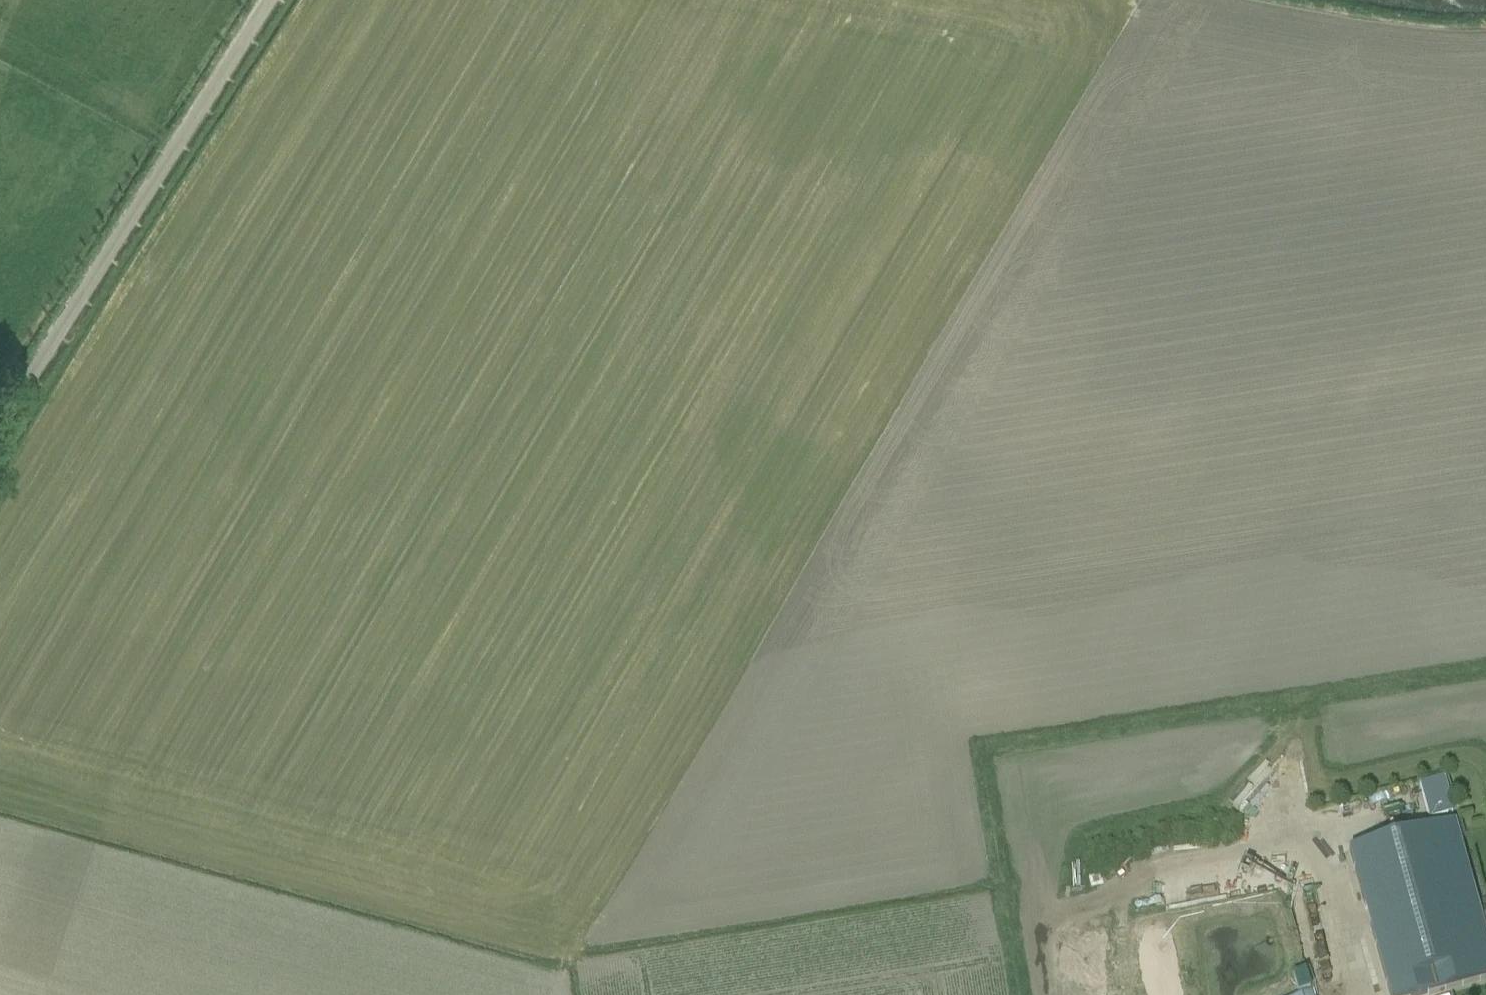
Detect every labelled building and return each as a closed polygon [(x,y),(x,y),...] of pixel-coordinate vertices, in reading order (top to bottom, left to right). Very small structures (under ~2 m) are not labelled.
[(1421,804),(1446,798),(1441,776),(1416,782),(1421,804)] [(1427,824),(1452,817),(1447,799),(1422,806),(1427,824)] [(1348,852),(1388,994),(1431,994),(1485,980),(1485,939),(1458,839),(1465,837),(1460,821),(1348,852)]
